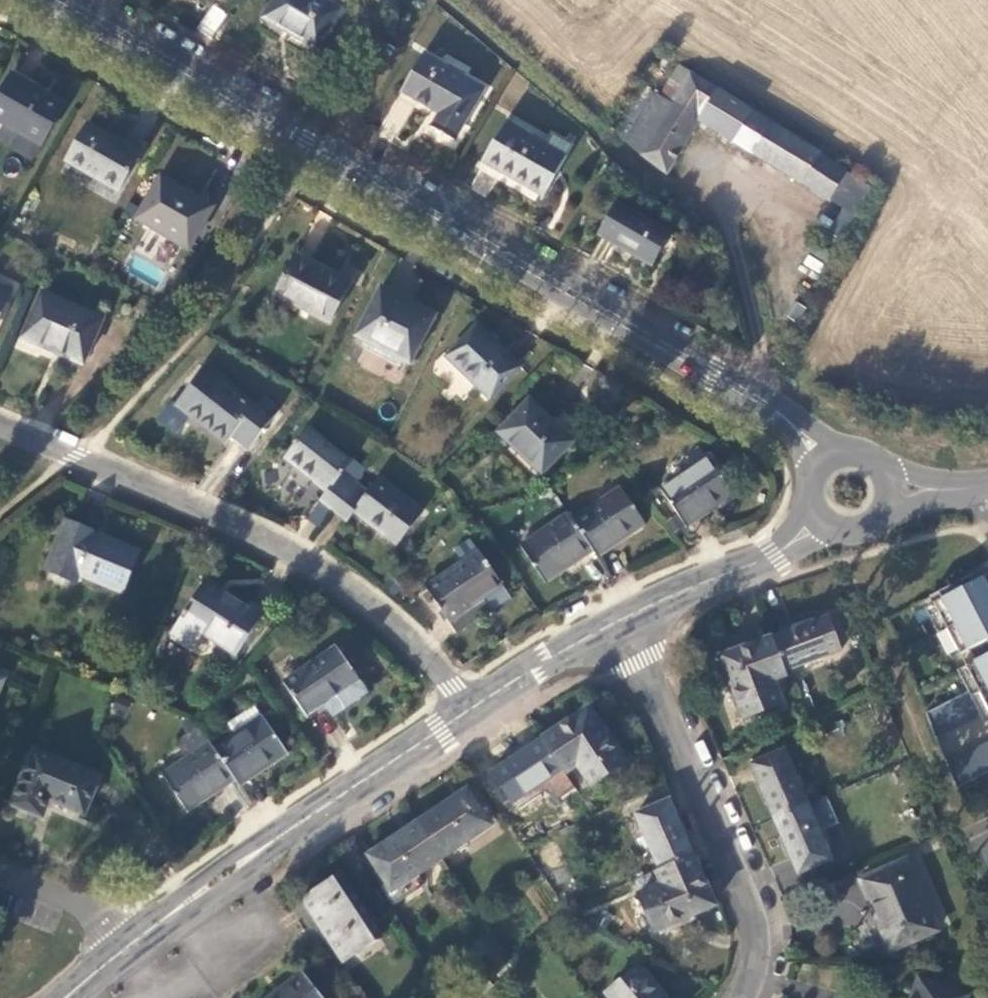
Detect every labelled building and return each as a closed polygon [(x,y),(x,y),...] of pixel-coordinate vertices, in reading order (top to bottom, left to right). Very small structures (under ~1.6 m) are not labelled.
[(319,0),(273,0),(263,17),(316,49),(338,11),(319,0)] [(197,30),(211,39),(227,16),(214,6),(197,30)] [(482,90),(422,55),(401,93),(438,115),(430,128),(453,141),(482,90)] [(651,94),(624,140),(639,154),(665,175),(698,121),(732,142),(750,112),(680,67),(660,100),(651,94)] [(0,94),(0,123),(39,146),(62,105),(11,76),(0,94)] [(829,203),(848,172),(787,135),(750,112),(732,142),(829,203)] [(89,119),(65,161),(116,191),(138,154),(119,142),(121,138),(89,119)] [(564,159),(504,123),(483,162),(543,196),(564,159)] [(211,208),(160,179),(136,220),(188,248),(211,208)] [(669,235),(614,202),(596,233),(652,265),(669,235)] [(855,220),(840,211),(828,234),(843,242),(855,220)] [(348,284),(294,257),(275,296),(328,324),(348,284)] [(407,365),(433,316),(379,288),(354,337),(407,365)] [(0,291),(0,312),(8,295),(0,291)] [(100,317),(42,293),(21,339),(81,364),(100,317)] [(519,366),(477,326),(446,358),(488,399),(519,366)] [(205,367),(175,406),(224,444),(232,435),(248,449),(277,411),(261,398),(254,406),(205,367)] [(528,400),(496,433),(538,475),(566,447),(547,428),(551,422),(528,400)] [(330,510),(332,512),(354,483),(355,481),(344,471),(349,463),(307,430),(285,457),(326,490),(318,500),(321,503),(330,510)] [(708,459),(659,492),(685,529),(733,496),(708,459)] [(354,483),(332,512),(345,521),(353,511),(396,545),(421,514),(377,479),(366,494),(354,483)] [(591,551),(596,558),(643,526),(617,488),(570,520),(591,551)] [(316,528),(330,510),(321,503),(307,521),(316,528)] [(570,520),(566,513),(519,547),(544,584),(591,551),(570,520)] [(45,571),(72,583),(92,534),(65,523),(45,571)] [(92,534),(72,583),(75,583),(78,576),(120,593),(137,552),(92,534)] [(488,612),(508,598),(477,553),(425,589),(456,634),(481,617),(472,604),(479,599),(488,612)] [(926,714),(956,789),(987,773),(987,576),(977,581),(978,583),(973,586),(973,584),(934,604),(960,656),(969,651),(975,662),(966,667),(977,688),(926,714)] [(259,616),(204,581),(169,635),(192,650),(202,635),(235,656),(259,616)] [(479,599),(472,604),(481,617),(488,612),(479,599)] [(827,618),(772,638),(785,672),(839,652),(827,618)] [(785,672),(772,638),(721,657),(743,718),(780,705),(772,681),(786,676),(785,672)] [(334,647),(282,683),(305,716),(323,705),(332,718),(367,694),(334,647)] [(227,724),(234,734),(260,717),(253,707),(227,724)] [(587,710),(541,740),(561,770),(564,773),(576,766),(590,786),(623,764),(587,710)] [(234,734),(213,748),(233,779),(238,786),(286,754),(261,717),(260,717),(234,734)] [(190,756),(162,775),(185,811),(233,779),(213,748),(200,728),(180,742),(190,756)] [(561,770),(541,740),(492,773),(512,804),(561,770)] [(773,819),(807,804),(784,751),(750,765),(773,819)] [(49,800),(62,806),(76,770),(33,752),(12,803),(41,816),(49,800)] [(76,770),(62,806),(83,814),(97,778),(76,770)] [(466,790),(415,824),(439,859),(489,827),(466,790)] [(658,870),(691,856),(668,800),(634,814),(658,870)] [(830,860),(807,804),(773,819),(796,874),(830,860)] [(439,859),(415,824),(366,857),(390,892),(439,859)] [(658,870),(655,872),(662,885),(637,895),(653,932),(712,906),(691,856),(658,870)] [(905,860),(858,881),(889,950),(936,930),(905,860)] [(339,875),(301,901),(342,963),(380,938),(339,875)] [(637,970),(606,995),(608,997),(660,997),(637,970)] [(302,973),(270,997),(322,997),(302,973)] [(917,981),(911,997),(964,997),(965,997),(917,981)]
